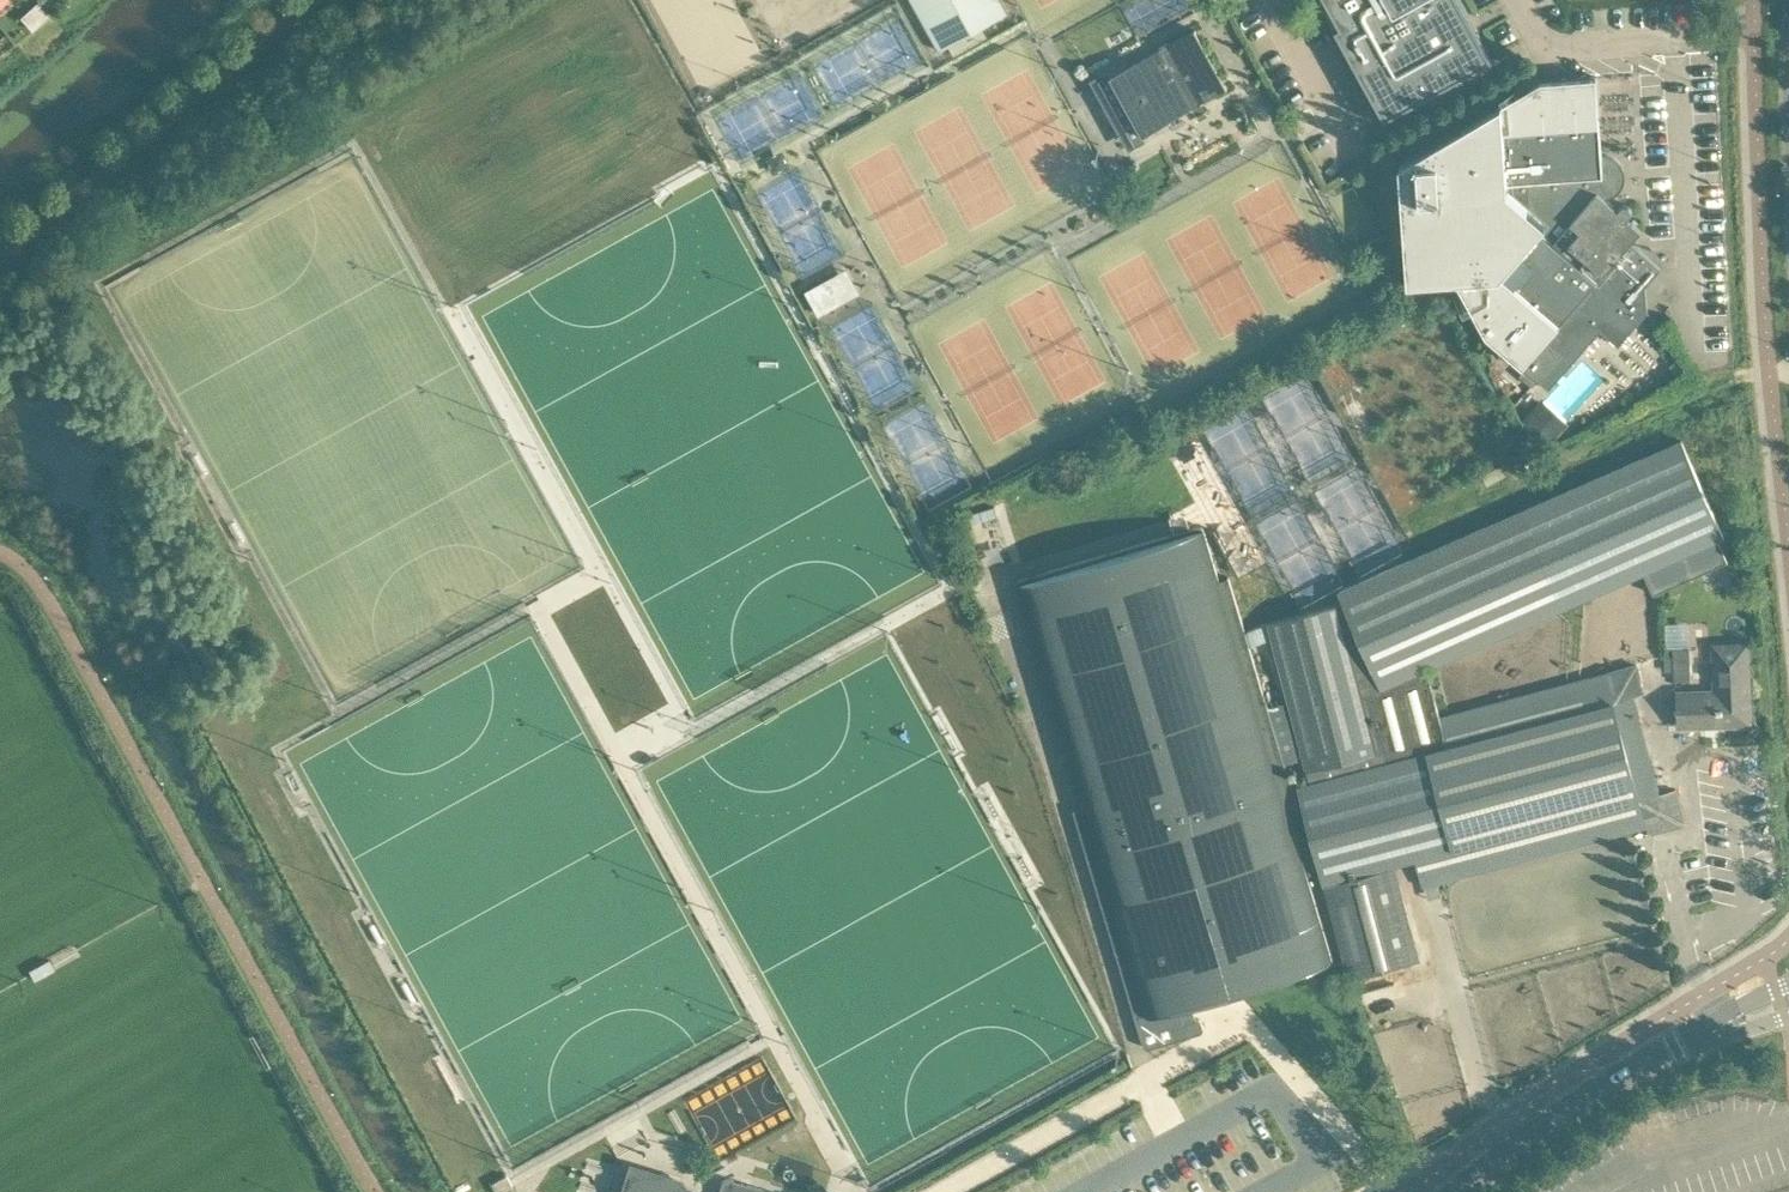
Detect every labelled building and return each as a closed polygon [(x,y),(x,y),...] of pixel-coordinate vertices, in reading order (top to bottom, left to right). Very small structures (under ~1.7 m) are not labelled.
[(940,50),(1008,12),(1001,0),(912,0),(940,50)] [(1134,28),(1189,8),(1186,0),(1133,0),(1125,3),(1134,28)] [(1385,118),(1492,58),(1460,0),(1320,0),(1385,118)] [(1191,30),(1147,55),(1110,75),(1144,136),(1224,92),(1219,83),(1201,49),(1191,30)] [(1541,81),(1399,164),(1408,282),(1456,279),(1486,334),(1520,365),(1525,369),(1520,375),(1531,385),(1536,379),(1548,389),(1599,329),(1619,346),(1648,312),(1646,286),(1661,268),(1631,242),(1642,229),(1628,217),(1631,213),(1632,211),(1632,210),(1632,208),(1631,206),(1629,205),(1627,204),(1626,204),(1624,204),(1623,204),(1622,205),(1618,209),(1605,197),(1609,197),(1612,195),(1616,193),(1619,191),(1620,190),(1622,187),(1623,185),(1624,182),(1625,178),(1625,174),(1624,170),(1623,167),(1621,164),(1620,162),(1618,159),(1616,158),(1613,156),(1609,155),(1606,154),(1602,154),(1596,76),(1541,81)] [(805,133),(795,139),(804,155),(814,150),(805,133)] [(816,311),(857,293),(846,267),(805,286),(816,311)] [(1681,358),(1670,364),(1676,375),(1687,369),(1681,358)] [(1637,397),(1650,389),(1640,375),(1628,384),(1637,397)] [(1569,423),(1543,399),(1521,422),(1547,446),(1569,423)] [(1344,602),(1266,622),(1304,771),(1336,763),(1340,779),(1296,791),(1320,883),(1323,883),(1345,971),(1348,979),(1421,960),(1396,866),(1395,864),(1416,858),(1417,862),(1423,885),(1646,826),(1649,835),(1685,826),(1675,789),(1658,793),(1652,770),(1633,695),(1642,693),(1635,665),(1607,672),(1439,715),(1427,669),(1645,573),(1654,594),(1728,561),(1719,540),(1725,538),(1681,440),(1531,506),(1339,591),(1344,602)] [(1185,443),(1159,458),(1165,468),(1191,454),(1185,443)] [(1285,799),(1294,796),(1232,588),(1223,591),(1204,529),(1203,527),(1202,526),(1200,525),(1198,526),(1020,578),(1019,579),(1017,581),(1017,582),(1017,583),(1017,585),(1082,803),(1074,805),(1073,804),(1072,804),(1144,1044),(1144,1045),(1145,1047),(1147,1048),(1149,1047),(1201,1032),(1202,1031),(1203,1030),(1204,1028),(1202,1021),(1201,1019),(1199,1018),(1198,1018),(1196,1018),(1192,1006),(1330,965),(1332,963),(1333,961),(1333,960),(1333,958),(1285,799)] [(1748,577),(1745,563),(1730,567),(1733,580),(1748,577)] [(1718,693),(1676,695),(1677,724),(1723,722),(1723,726),(1744,725),(1744,722),(1748,721),(1745,645),(1716,646),(1718,693)] [(1690,647),(1673,648),(1674,681),(1691,681),(1690,647)] [(54,969),(49,958),(30,967),(35,978),(54,969)] [(681,1180),(660,1174),(640,1184),(637,1191),(687,1191),(681,1180)] [(728,1178),(721,1181),(718,1191),(773,1191),(728,1178)]
